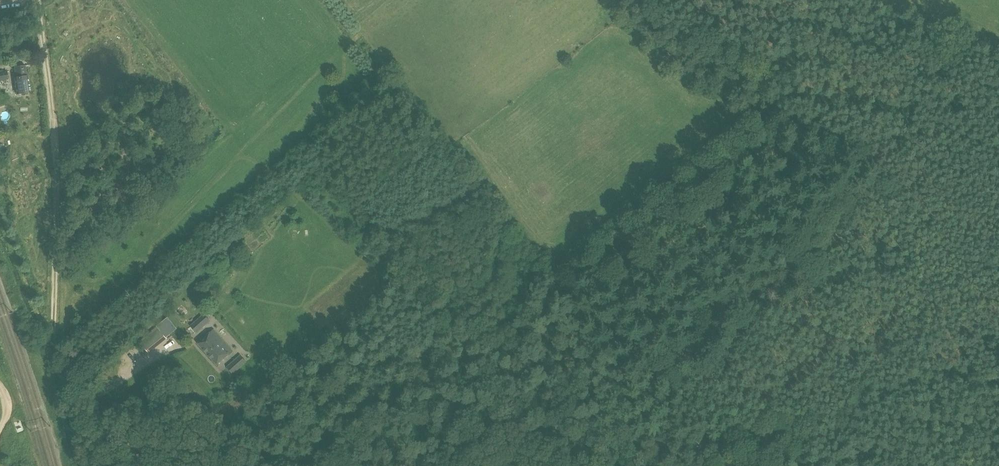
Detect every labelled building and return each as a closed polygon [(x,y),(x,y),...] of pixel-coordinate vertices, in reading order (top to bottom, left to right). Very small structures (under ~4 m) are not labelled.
[(15,77),(17,94),(30,92),(27,65),(14,66),(16,77),(15,77)] [(8,79),(7,70),(0,71),(0,80),(8,79)] [(186,329),(192,336),(196,332),(197,333),(211,321),(204,313),(191,325),(186,329)] [(141,343),(148,351),(165,336),(166,337),(172,333),(163,321),(157,326),(159,328),(141,343)] [(199,343),(217,364),(232,351),(213,330),(199,343)] [(171,342),(154,354),(157,359),(174,347),(171,342)] [(227,366),(233,374),(247,362),(240,354),(227,366)] [(249,365),(236,376),(241,382),(254,371),(249,365)]
